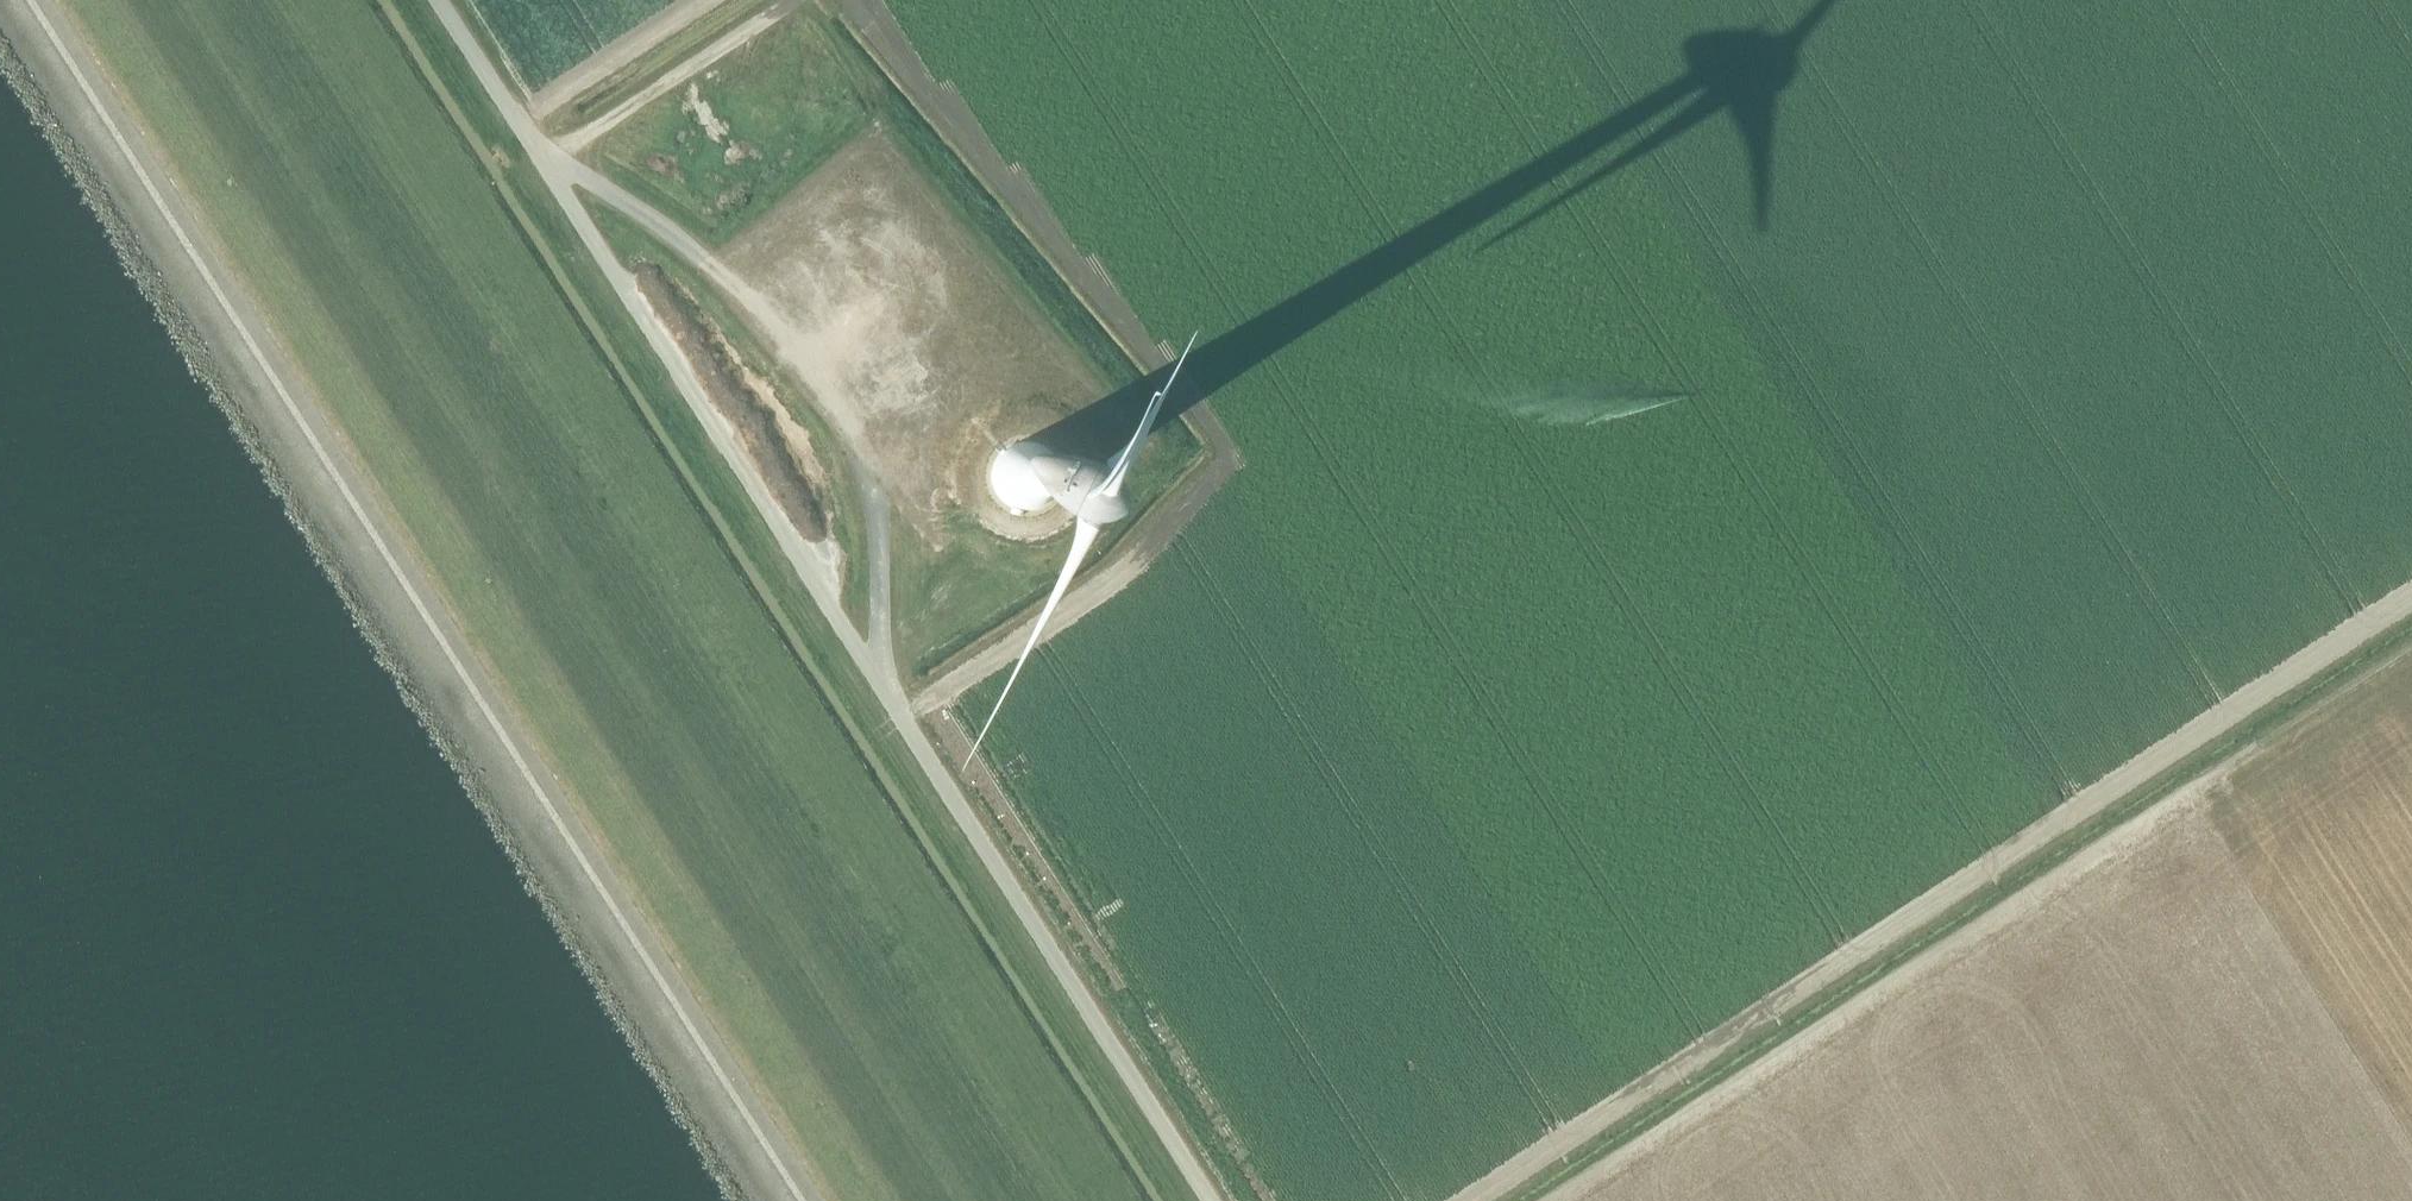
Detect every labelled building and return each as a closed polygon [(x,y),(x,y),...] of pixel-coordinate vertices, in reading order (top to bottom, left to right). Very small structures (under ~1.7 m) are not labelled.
[(990,462),(987,473),(988,484),(992,494),(999,504),(1008,510),(1018,514),(1029,515),(1040,512),(1049,507),(1057,500),(1063,490),(1065,479),(1065,468),(1061,458),(1055,449),(1046,442),(1036,437),(1024,436),(1013,439),(1003,444),(995,452),(990,462)]
